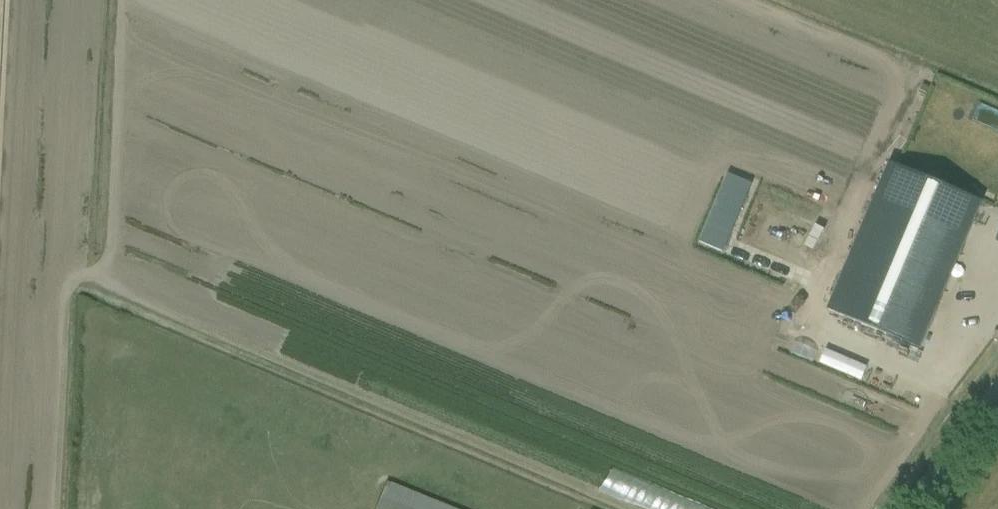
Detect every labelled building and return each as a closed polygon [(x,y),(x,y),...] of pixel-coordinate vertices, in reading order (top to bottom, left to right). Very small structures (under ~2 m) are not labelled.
[(921,349),(982,202),(890,163),(828,310),(921,349)] [(728,172),(699,241),(724,252),(753,183),(728,172)] [(973,335),(981,342),(996,325),(988,319),(973,335)] [(388,484),(378,508),(449,508),(388,484)]
